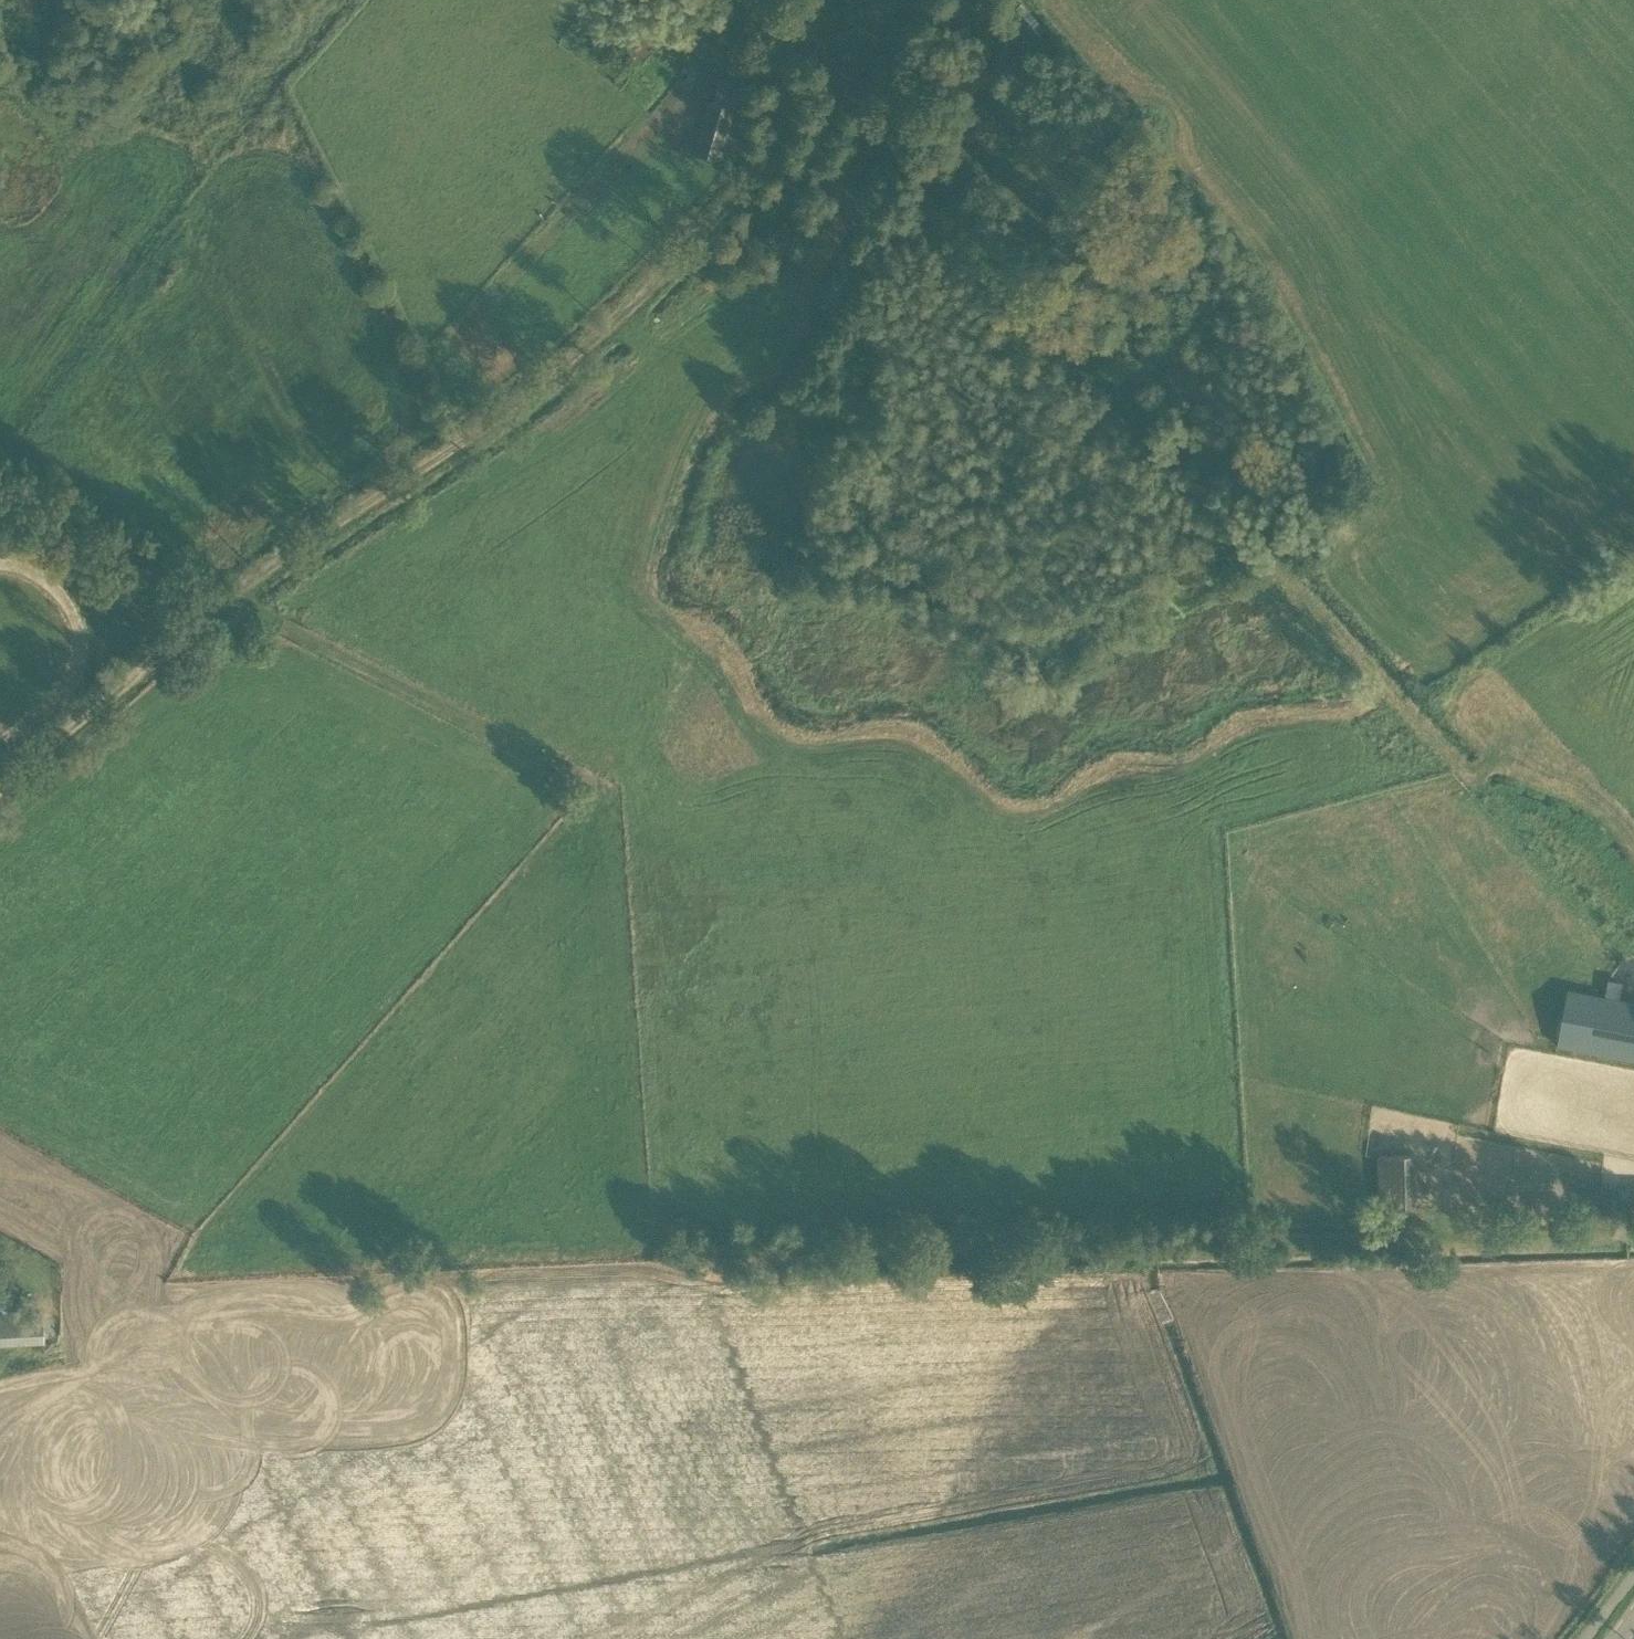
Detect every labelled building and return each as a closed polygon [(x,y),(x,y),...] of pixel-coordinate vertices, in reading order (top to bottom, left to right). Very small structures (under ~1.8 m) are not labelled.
[(707,99),(692,154),(722,162),(736,107),(707,99)] [(1623,1059),(1633,1061),(1633,1004),(1567,992),(1557,1047),(1623,1059)] [(1381,1154),(1383,1203),(1414,1201),(1412,1153),(1381,1154)]
